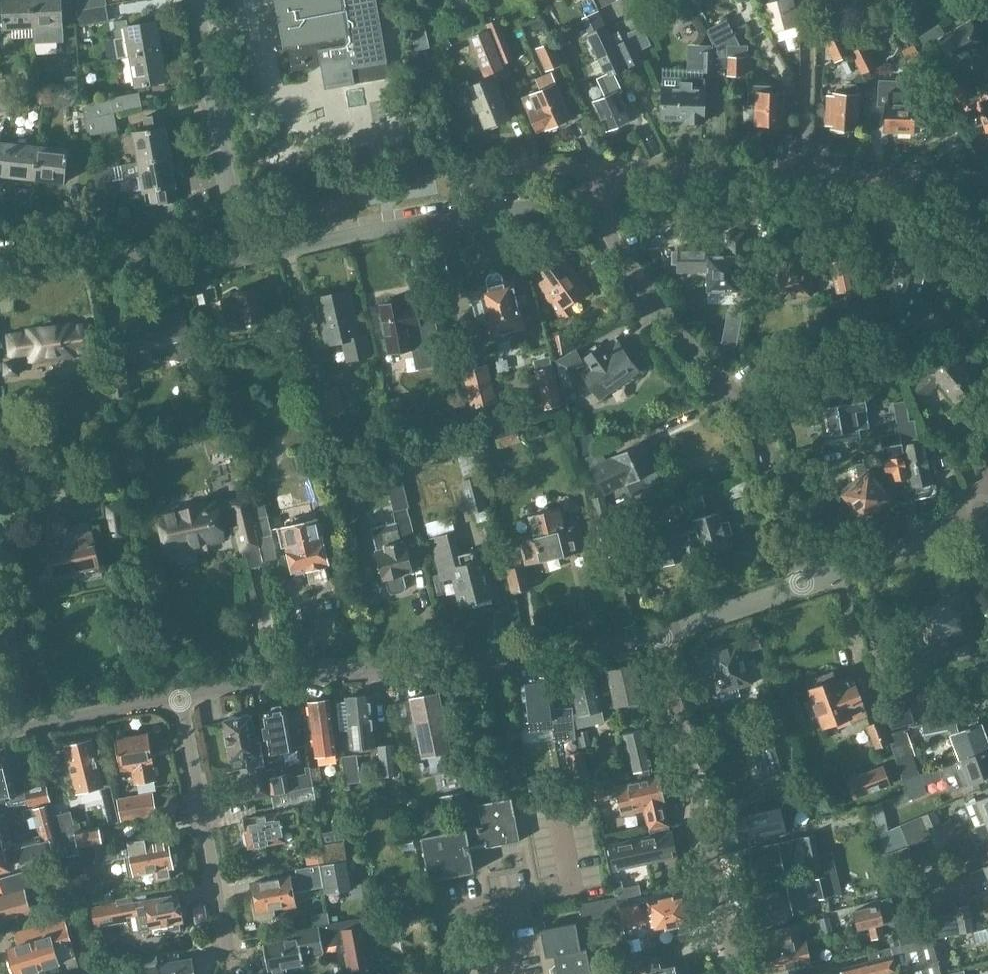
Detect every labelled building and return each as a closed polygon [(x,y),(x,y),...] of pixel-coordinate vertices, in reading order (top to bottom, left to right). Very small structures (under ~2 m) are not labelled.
[(32,0),(2,0),(4,31),(34,30),(32,0)] [(34,30),(34,44),(64,43),(64,28),(62,0),(32,0),(34,30)] [(79,10),(107,5),(106,0),(77,0),(79,10)] [(326,90),(355,84),(390,78),(377,0),(281,0),(286,27),(293,71),(312,68),(321,66),(326,90)] [(469,0),(451,0),(456,14),(472,8),(469,0)] [(768,21),(774,34),(801,26),(793,0),(756,0),(762,11),(763,10),(768,21)] [(809,4),(816,22),(832,14),(824,0),(807,0),(809,4)] [(107,5),(79,10),(79,11),(78,11),(81,26),(109,22),(106,6),(107,6),(107,5)] [(117,38),(114,39),(118,59),(129,57),(163,51),(158,21),(128,26),(127,19),(116,21),(117,30),(116,30),(117,38)] [(486,25),(488,28),(497,52),(509,48),(499,20),(486,25)] [(727,20),(705,31),(724,68),(728,65),(728,78),(745,78),(745,58),(748,58),(748,46),(740,46),(727,20)] [(939,40),(954,66),(986,47),(971,21),(946,35),(940,25),(919,37),(925,48),(939,40)] [(532,25),(534,32),(543,28),(540,22),(532,25)] [(411,29),(416,52),(430,48),(425,26),(411,29)] [(835,64),(851,55),(850,54),(836,26),(820,35),(835,64)] [(614,75),(626,69),(606,27),(588,36),(607,76),(599,79),(607,97),(594,102),(607,131),(611,129),(614,130),(618,128),(619,126),(630,121),(624,105),(625,104),(620,92),(622,91),(614,75)] [(617,45),(628,68),(643,61),(638,53),(652,46),(643,27),(628,34),(630,39),(623,42),(617,45)] [(488,30),(469,37),(477,56),(476,57),(482,72),(485,79),(485,80),(493,77),(505,73),(488,30)] [(553,43),(544,46),(536,49),(546,73),(563,65),(553,43)] [(850,54),(851,55),(861,76),(878,67),(867,45),(850,54)] [(920,59),(915,47),(914,45),(896,55),(902,69),(920,59)] [(716,52),(714,52),(700,52),(700,48),(694,48),(693,69),(693,73),(703,73),(715,74),(715,55),(716,52)] [(163,51),(129,57),(129,58),(134,86),(168,80),(163,51)] [(705,80),(703,80),(703,73),(693,73),(693,69),(663,68),(661,117),(686,118),(685,122),(704,123),(705,87),(705,80)] [(954,84),(949,74),(940,79),(945,89),(954,84)] [(78,76),(65,77),(66,91),(79,91),(78,76)] [(552,76),(543,80),(542,80),(546,88),(528,95),(521,98),(529,117),(531,116),(538,132),(546,128),(546,130),(571,119),(552,76)] [(467,81),(457,85),(465,103),(469,102),(474,115),(480,114),(486,129),(489,128),(493,130),(498,128),(499,124),(510,119),(495,82),(493,77),(485,80),(469,86),(467,81)] [(979,106),(987,132),(987,85),(982,87),(980,79),(954,88),(962,112),(979,106)] [(826,125),(833,126),(833,128),(857,129),(858,98),(871,98),(872,86),(845,84),(845,93),(834,93),(834,97),(827,97),(826,125)] [(886,133),(913,134),(914,130),(922,131),(923,103),(915,103),(915,97),(899,96),(900,86),(880,85),(879,107),(887,108),(886,133)] [(747,87),(746,107),(757,108),(756,125),(782,126),(784,92),(770,92),(770,88),(747,87)] [(79,91),(66,91),(67,106),(80,106),(79,91)] [(83,104),(85,120),(114,115),(145,110),(142,93),(83,104)] [(29,98),(14,99),(15,112),(29,111),(29,98)] [(0,100),(0,108),(0,112),(15,112),(14,99),(7,100),(0,100)] [(114,115),(85,120),(88,137),(113,132),(114,137),(118,136),(114,115)] [(134,132),(139,162),(171,157),(165,128),(164,128),(162,115),(145,118),(147,129),(134,132)] [(445,119),(431,122),(434,138),(448,135),(445,119)] [(6,177),(10,142),(0,141),(0,176),(6,177)] [(6,177),(35,180),(39,146),(10,142),(6,177)] [(39,146),(35,180),(65,183),(69,149),(39,146)] [(171,157),(139,162),(121,165),(124,179),(141,176),(144,192),(157,190),(160,204),(177,201),(175,187),(176,187),(171,157)] [(115,196),(110,169),(95,172),(100,199),(115,196)] [(650,227),(649,239),(662,239),(662,227),(650,227)] [(677,252),(673,252),(673,264),(677,264),(677,273),(707,273),(707,292),(739,292),(748,291),(751,286),(751,270),(739,270),(739,257),(745,257),(745,233),(727,233),(727,256),(712,256),(712,249),(677,249),(677,252)] [(835,282),(837,294),(857,290),(850,258),(830,263),(831,265),(814,262),(814,261),(763,253),(757,292),(776,295),(777,290),(809,295),(812,278),(833,281),(835,282)] [(536,286),(551,305),(562,320),(573,312),(569,306),(590,291),(564,256),(542,272),(546,278),(536,286)] [(885,315),(900,319),(899,321),(903,322),(906,326),(912,328),(930,318),(932,311),(929,303),(923,302),(931,269),(900,262),(888,260),(883,281),(893,284),(885,315)] [(523,325),(518,302),(513,281),(504,283),(503,276),(498,273),(489,275),(486,280),(488,287),(480,289),(480,290),(470,293),(477,323),(487,322),(489,332),(522,325),(523,325)] [(222,300),(227,323),(265,314),(259,289),(235,294),(236,298),(222,300)] [(328,347),(344,344),(349,364),(371,359),(367,339),(360,340),(349,291),(317,298),(328,347)] [(405,300),(380,305),(383,322),(389,354),(412,349),(419,347),(423,363),(444,359),(434,308),(417,311),(415,303),(406,305),(405,302),(405,300)] [(129,324),(135,366),(188,359),(182,313),(166,315),(167,319),(129,324)] [(29,355),(30,363),(32,363),(32,365),(77,358),(77,353),(94,351),(91,325),(74,327),(74,324),(26,331),(5,333),(8,358),(29,355)] [(216,328),(205,330),(209,348),(219,346),(216,328)] [(551,334),(555,356),(570,353),(566,331),(551,334)] [(593,392),(599,401),(635,374),(637,369),(628,357),(630,356),(623,347),(616,336),(601,347),(585,358),(582,360),(576,349),(570,353),(555,359),(562,388),(578,384),(581,396),(587,396),(593,392)] [(939,383),(956,403),(977,386),(951,354),(913,385),(922,397),(939,383)] [(3,361),(3,377),(20,377),(20,361),(3,361)] [(102,366),(103,372),(108,402),(132,396),(126,362),(102,366)] [(486,367),(463,373),(470,403),(472,410),(495,404),(486,367)] [(553,368),(536,372),(545,408),(562,405),(553,368)] [(340,386),(313,393),(323,433),(336,431),(333,418),(346,414),(340,386)] [(823,436),(831,435),(832,443),(861,438),(859,428),(870,426),(864,391),(824,397),(827,417),(820,418),(823,436)] [(391,409),(397,434),(416,431),(409,404),(391,409)] [(909,422),(897,423),(894,424),(896,434),(880,437),(884,458),(891,456),(901,455),(904,454),(902,442),(918,439),(914,421),(909,422)] [(493,429),(499,449),(521,443),(515,423),(493,429)] [(208,455),(235,448),(231,428),(227,429),(227,428),(203,434),(208,455)] [(591,434),(576,441),(583,456),(598,449),(591,434)] [(116,447),(122,477),(146,472),(140,442),(116,447)] [(904,446),(904,447),(915,500),(929,497),(933,494),(934,490),(924,442),(919,443),(904,446)] [(582,459),(589,475),(599,496),(626,484),(631,496),(650,487),(644,475),(655,470),(643,445),(607,462),(601,450),(582,459)] [(478,476),(472,452),(457,456),(463,480),(460,481),(468,514),(475,512),(478,523),(490,520),(479,476),(478,476)] [(892,475),(893,482),(909,480),(906,461),(902,461),(901,455),(891,456),(893,466),(883,467),(884,476),(892,475)] [(941,457),(943,466),(951,464),(949,455),(941,457)] [(32,458),(14,461),(16,473),(34,471),(32,458)] [(365,469),(369,485),(399,478),(395,462),(365,469)] [(840,494),(863,523),(892,500),(869,471),(840,494)] [(702,494),(679,500),(657,506),(663,529),(653,532),(663,566),(728,546),(719,513),(708,516),(702,494)] [(248,496),(161,515),(169,550),(232,537),(231,532),(238,532),(242,551),(260,546),(248,496)] [(601,497),(591,499),(593,507),(596,521),(607,518),(601,497)] [(106,507),(111,542),(127,540),(123,503),(106,507)] [(253,507),(261,538),(272,535),(268,516),(264,504),(253,507)] [(530,516),(535,534),(520,538),(527,563),(589,547),(586,537),(583,538),(580,523),(573,524),(572,518),(563,520),(560,508),(552,510),(547,507),(539,509),(536,514),(530,516)] [(593,540),(601,537),(597,525),(596,521),(593,507),(585,509),(593,540)] [(396,522),(370,529),(377,551),(376,551),(383,579),(386,579),(389,592),(395,594),(402,593),(407,587),(403,574),(414,571),(411,561),(409,553),(420,549),(417,536),(415,537),(409,516),(407,508),(394,512),(393,512),(395,520),(396,522)] [(44,524),(41,525),(44,541),(39,542),(44,564),(49,562),(52,576),(99,566),(89,522),(69,527),(67,519),(64,519),(62,515),(56,514),(50,515),(46,517),(44,520),(44,524)] [(601,537),(602,542),(631,533),(626,516),(597,525),(601,537)] [(426,524),(429,539),(441,582),(452,580),(459,608),(496,598),(486,558),(473,562),(471,553),(461,555),(455,532),(451,517),(426,524)] [(329,565),(322,535),(325,531),(324,525),(319,523),(318,518),(301,522),(277,528),(282,549),(287,548),(293,573),(306,570),(306,571),(307,571),(307,572),(308,578),(310,584),(328,581),(325,566),(326,566),(326,565),(329,565)] [(524,565),(506,570),(512,593),(530,589),(524,565)] [(966,595),(917,613),(920,622),(919,622),(924,635),(926,634),(929,642),(939,637),(952,632),(956,642),(967,638),(963,628),(973,624),(965,605),(969,603),(966,595)] [(253,622),(251,611),(244,612),(247,624),(253,622)] [(758,639),(744,643),(747,651),(760,647),(758,639)] [(705,652),(718,695),(753,684),(740,642),(705,652)] [(967,645),(953,651),(957,662),(971,656),(967,645)] [(609,674),(615,706),(643,701),(636,665),(619,669),(620,672),(609,674)] [(813,720),(818,718),(822,729),(849,719),(850,723),(868,716),(853,678),(838,684),(833,671),(807,681),(814,701),(806,704),(813,720)] [(571,679),(578,712),(574,713),(577,728),(604,722),(602,711),(603,710),(595,674),(571,679)] [(529,732),(554,729),(564,739),(578,736),(572,707),(554,709),(551,677),(522,680),(522,682),(514,683),(516,698),(524,697),(526,722),(528,721),(529,732)] [(439,694),(411,699),(423,756),(450,750),(439,694)] [(349,731),(349,735),(351,751),(373,749),(372,748),(375,747),(373,732),(370,696),(346,698),(347,702),(339,703),(342,732),(349,731)] [(882,703),(890,728),(914,721),(906,696),(882,703)] [(309,702),(316,756),(336,754),(333,733),(329,700),(309,702)] [(261,714),(270,763),(283,760),(281,752),(293,750),(290,729),(293,728),(293,725),(302,723),(299,707),(261,714)] [(270,796),(265,765),(261,741),(257,742),(252,715),(224,720),(233,770),(247,768),(248,769),(249,768),(254,799),(270,796)] [(955,718),(930,721),(921,722),(924,737),(958,729),(956,719),(955,719),(955,718)] [(876,750),(890,744),(888,738),(891,737),(885,722),(882,723),(881,721),(867,727),(876,750)] [(959,760),(987,749),(987,743),(981,725),(950,736),(959,760)] [(623,734),(632,773),(652,769),(644,729),(623,734)] [(890,739),(904,782),(920,776),(913,757),(916,756),(906,730),(891,734),(893,738),(892,738),(890,739)] [(586,732),(579,733),(582,748),(589,747),(586,732)] [(133,775),(134,785),(157,781),(149,734),(130,737),(126,735),(121,736),(119,739),(115,740),(116,743),(113,746),(115,752),(118,754),(122,778),(133,775)] [(782,773),(772,735),(750,741),(761,779),(782,773)] [(66,747),(77,794),(103,788),(103,786),(92,741),(66,747)] [(378,746),(382,777),(398,775),(394,745),(378,746)] [(959,760),(938,768),(943,780),(954,775),(959,788),(968,784),(987,777),(987,749),(959,760)] [(566,756),(571,781),(589,777),(582,752),(566,756)] [(1,813),(13,810),(14,813),(31,809),(30,806),(51,802),(47,785),(25,789),(25,790),(16,793),(9,763),(3,765),(2,762),(0,763),(0,814),(1,813)] [(846,780),(854,800),(891,786),(884,766),(846,780)] [(271,777),(274,794),(313,787),(312,781),(311,772),(310,769),(310,768),(310,767),(305,768),(308,784),(299,785),(299,780),(289,782),(288,774),(271,777)] [(319,767),(310,768),(310,769),(311,772),(312,781),(321,779),(319,767)] [(549,776),(551,788),(563,786),(561,774),(549,776)] [(903,789),(905,793),(896,797),(890,800),(893,807),(899,805),(927,794),(920,776),(904,782),(906,788),(903,789)] [(659,777),(628,784),(629,788),(617,791),(622,812),(634,809),(634,813),(644,811),(648,831),(669,826),(664,802),(665,802),(659,777)] [(591,782),(595,799),(605,797),(601,780),(591,782)] [(274,794),(277,813),(297,809),(305,808),(305,804),(316,802),(313,787),(274,794)] [(118,798),(121,810),(123,822),(157,816),(153,792),(118,798)] [(445,825),(469,820),(464,792),(440,797),(445,825)] [(966,806),(976,829),(986,824),(987,823),(987,797),(966,806)] [(483,825),(466,829),(471,851),(520,842),(512,798),(479,805),(483,825)] [(772,837),(787,833),(787,832),(794,831),(789,810),(790,810),(788,802),(780,803),(733,814),(739,840),(763,835),(763,834),(771,832),(772,837)] [(57,841),(50,818),(47,806),(33,810),(35,817),(38,827),(40,836),(42,841),(51,838),(52,842),(57,841)] [(297,809),(277,813),(243,820),(249,848),(250,848),(252,857),(267,854),(265,846),(285,842),(282,827),(300,823),(297,809)] [(123,822),(121,810),(109,812),(112,824),(123,822)] [(921,817),(931,839),(943,833),(944,833),(947,840),(958,836),(951,820),(940,824),(935,811),(921,817)] [(71,812),(50,818),(57,841),(61,840),(60,837),(74,834),(88,831),(86,822),(74,824),(71,812)] [(5,844),(12,842),(32,838),(30,829),(38,827),(35,817),(33,817),(32,818),(30,819),(28,820),(27,821),(26,822),(25,823),(24,824),(23,825),(18,822),(8,822),(0,824),(0,822),(0,845),(5,844)] [(909,848),(931,839),(921,817),(900,826),(908,847),(909,848)] [(976,829),(984,849),(987,848),(987,823),(986,824),(976,829)] [(883,855),(907,847),(908,847),(900,826),(878,835),(883,855)] [(100,829),(88,831),(74,834),(60,837),(61,840),(65,857),(79,854),(78,848),(94,845),(97,862),(102,862),(105,863),(112,862),(114,860),(119,859),(118,850),(114,850),(113,845),(103,846),(102,843),(100,829)] [(471,851),(466,829),(421,838),(429,881),(475,873),(471,851)] [(931,839),(936,851),(948,845),(946,841),(943,833),(931,839)] [(608,848),(613,869),(676,855),(672,834),(608,848)] [(813,836),(813,835),(803,837),(806,851),(811,870),(816,869),(821,868),(817,852),(813,836)] [(32,838),(12,842),(18,862),(19,867),(27,865),(27,867),(65,858),(65,857),(61,840),(57,841),(52,842),(51,838),(42,841),(40,836),(32,838)] [(322,842),(328,862),(347,857),(344,845),(347,844),(344,836),(322,842)] [(403,852),(415,850),(413,838),(401,840),(403,852)] [(154,873),(156,881),(173,878),(171,868),(173,868),(173,864),(175,862),(173,854),(170,852),(168,840),(146,845),(145,839),(128,842),(117,844),(118,850),(119,859),(125,858),(128,877),(133,876),(154,873)] [(759,851),(740,856),(746,884),(784,875),(790,875),(792,839),(758,847),(759,851)] [(307,844),(311,863),(325,860),(321,841),(307,844)] [(0,845),(0,871),(11,868),(10,864),(18,862),(13,846),(13,843),(12,842),(5,844),(0,845)] [(908,847),(907,847),(883,855),(887,875),(915,866),(908,847)] [(356,860),(340,862),(320,866),(325,892),(353,887),(352,878),(359,877),(356,860)] [(987,891),(987,866),(983,868),(970,874),(979,895),(987,891)] [(40,885),(35,867),(0,878),(0,922),(47,908),(40,885)] [(241,883),(251,881),(249,871),(240,873),(241,883)] [(309,887),(306,874),(252,884),(257,912),(259,912),(260,920),(277,917),(275,911),(297,907),(294,891),(309,887)] [(838,874),(826,877),(830,897),(842,894),(838,874)] [(816,884),(820,900),(830,897),(825,877),(820,878),(815,880),(816,884)] [(70,901),(65,885),(54,888),(59,904),(70,901)] [(793,914),(787,887),(749,895),(755,922),(793,914)] [(684,894),(648,902),(654,931),(672,927),(674,935),(675,934),(690,931),(688,924),(691,923),(684,894)] [(179,895),(139,902),(117,906),(116,902),(91,907),(95,928),(121,924),(120,920),(136,917),(138,931),(168,926),(169,933),(183,930),(181,922),(184,922),(179,895)] [(882,904),(853,912),(857,931),(868,928),(883,925),(896,922),(895,921),(893,908),(891,897),(881,900),(882,904)] [(604,919),(607,933),(623,930),(615,898),(579,904),(582,924),(604,919)] [(639,902),(619,906),(624,926),(643,922),(639,902)] [(909,904),(893,908),(895,921),(912,917),(909,904)] [(968,905),(954,908),(955,910),(957,921),(971,919),(968,905)] [(932,914),(937,939),(960,934),(955,910),(932,914)] [(932,914),(908,920),(911,932),(898,936),(901,946),(868,953),(870,961),(842,968),(843,973),(942,973),(933,939),(937,939),(932,914)] [(366,917),(320,926),(324,948),(339,945),(340,953),(347,952),(350,971),(371,968),(368,948),(372,948),(366,917)] [(71,943),(72,943),(64,918),(14,933),(18,946),(8,949),(16,973),(27,973),(76,959),(71,943)] [(834,937),(828,918),(820,921),(825,940),(834,937)] [(971,919),(957,921),(960,934),(974,932),(982,930),(981,922),(972,924),(971,919)] [(576,923),(541,930),(541,931),(543,931),(545,945),(544,945),(546,958),(555,956),(581,952),(576,923)] [(761,933),(766,953),(807,943),(806,940),(799,942),(797,931),(801,930),(799,925),(761,933)] [(883,925),(868,928),(872,940),(886,936),(883,925)] [(300,929),(297,930),(299,938),(264,945),(268,971),(273,970),(273,973),(288,973),(287,968),(304,965),(302,956),(311,954),(311,950),(324,948),(320,926),(309,927),(300,929)] [(972,933),(975,945),(987,941),(987,929),(986,930),(972,933)] [(807,943),(766,953),(770,972),(830,959),(827,947),(809,951),(807,943)] [(591,973),(602,971),(599,956),(588,958),(587,951),(581,952),(555,956),(557,964),(559,973),(591,973)] [(640,952),(633,953),(630,954),(634,970),(643,967),(640,952)] [(686,963),(673,966),(669,953),(643,960),(647,973),(689,973),(686,963)] [(134,962),(135,969),(136,973),(196,973),(193,958),(179,961),(168,963),(166,964),(158,965),(156,958),(156,957),(134,962)]
